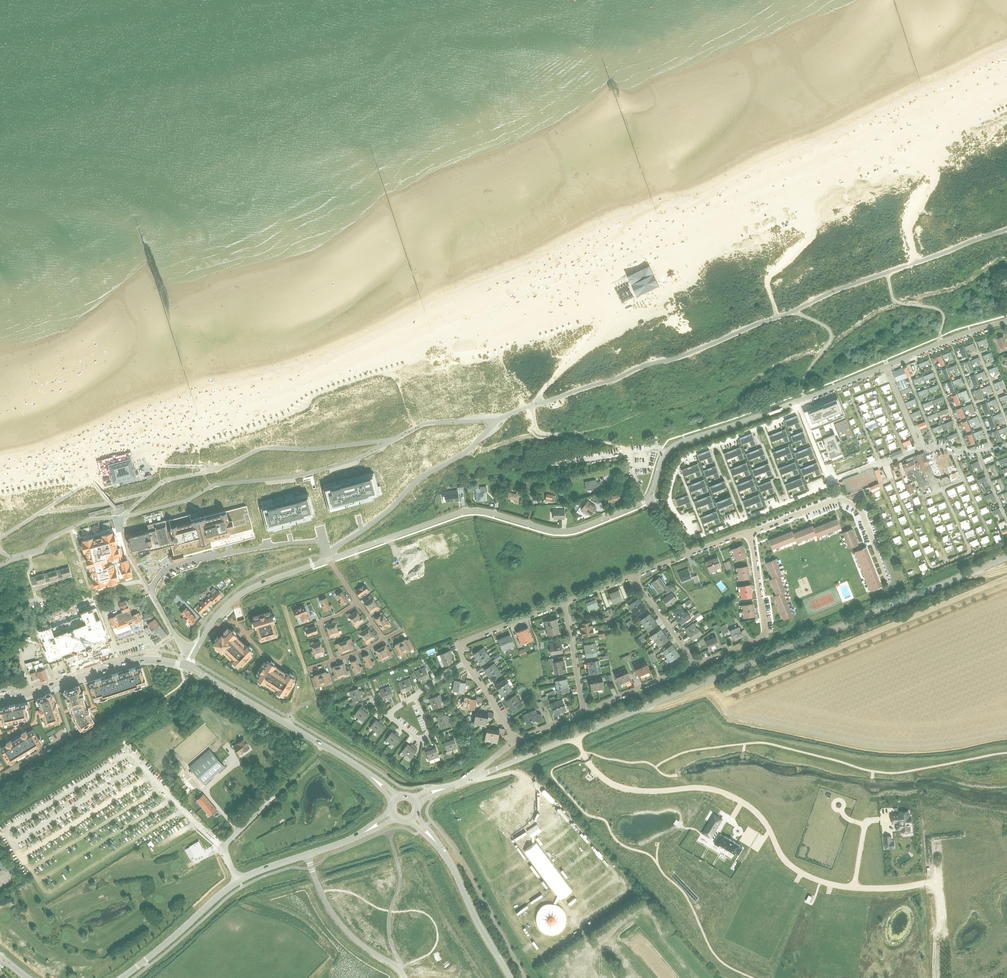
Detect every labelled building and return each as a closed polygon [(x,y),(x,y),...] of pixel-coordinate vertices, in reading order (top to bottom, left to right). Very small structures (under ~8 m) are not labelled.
[(649,265),(627,276),(630,282),(632,281),(636,289),(634,290),(637,296),(659,286),(649,265)] [(665,289),(652,293),(655,302),(668,298),(665,289)] [(646,295),(632,303),(638,314),(652,307),(646,295)] [(999,337),(998,336),(996,336),(997,338),(996,338),(1000,348),(1006,345),(1003,336),(999,337)] [(988,346),(985,339),(977,342),(978,345),(983,343),(984,347),(988,346)] [(973,343),(964,347),(966,350),(970,348),(972,352),(975,350),(973,343)] [(950,352),(942,355),(943,359),(948,357),(949,360),(953,359),(950,352)] [(991,353),(983,356),(984,359),(989,358),(990,361),(994,359),(991,353)] [(979,357),(970,361),(972,364),(976,362),(978,366),(981,365),(979,357)] [(956,365),(947,368),(949,371),(953,369),(955,373),(958,372),(957,368),(956,365)] [(997,366),(988,370),(989,373),(994,371),(995,375),(999,373),(997,366)] [(903,368),(893,372),(900,390),(908,386),(905,379),(907,378),(903,368)] [(984,371),(975,375),(977,378),(982,376),(983,380),(987,378),(984,371)] [(961,378),(952,381),(954,385),(958,383),(960,386),(963,385),(961,378)] [(1002,381),(994,384),(995,387),(1000,385),(1001,389),(1004,388),(1002,381)] [(886,385),(879,387),(881,396),(888,394),(886,385)] [(990,385),(981,389),(983,392),(987,390),(989,394),(992,392),(990,385)] [(966,390),(957,394),(959,398),(963,396),(965,401),(969,399),(966,390)] [(825,403),(804,411),(804,413),(811,428),(811,430),(812,430),(825,463),(832,460),(844,455),(839,443),(841,442),(854,437),(845,414),(838,399),(826,404),(825,403)] [(995,399),(986,403),(988,406),(993,404),(994,408),(998,406),(995,399)] [(858,412),(866,409),(864,404),(856,407),(858,412)] [(971,404),(962,407),(964,411),(969,409),(970,414),(974,412),(971,404)] [(866,413),(860,415),(863,423),(864,423),(867,432),(873,430),(871,421),(868,422),(867,418),(868,418),(866,413)] [(1001,413),(992,417),(994,420),(998,418),(1000,422),(1004,420),(1001,413)] [(797,415),(784,420),(787,426),(787,425),(794,422),(796,429),(801,427),(797,415)] [(976,417),(968,420),(969,424),(974,422),(975,425),(979,424),(976,417)] [(998,430),(999,434),(1004,432),(1005,436),(1006,435),(1006,428),(1006,427),(998,430)] [(784,429),(768,435),(771,442),(771,441),(782,436),(784,442),(789,440),(784,429)] [(981,430),(973,433),(974,437),(979,435),(980,438),(984,437),(981,430)] [(803,431),(791,435),(793,442),(794,442),(793,441),(800,438),(802,444),(808,442),(803,431)] [(751,433),(739,438),(742,444),(742,443),(749,440),(751,446),(756,444),(751,433)] [(882,443),(890,440),(888,434),(880,437),(882,443)] [(860,435),(853,439),(856,444),(863,441),(860,435)] [(879,446),(876,440),(870,442),(873,449),(879,446)] [(847,445),(849,451),(856,449),(854,443),(847,445)] [(891,443),(885,446),(887,451),(893,449),(891,443)] [(857,448),(860,455),(863,454),(862,452),(866,450),(863,445),(857,448)] [(788,446),(772,452),(774,459),(775,459),(774,457),(785,453),(788,459),(793,457),(788,446)] [(810,446),(794,452),(797,459),(796,458),(807,453),(810,459),(815,457),(810,446)] [(739,447),(723,453),(726,460),(726,458),(737,454),(739,460),(744,458),(739,447)] [(762,447),(745,453),(748,460),(748,459),(759,454),(761,461),(766,459),(762,447)] [(709,449),(697,454),(700,461),(699,460),(706,457),(709,463),(714,461),(709,449)] [(937,483),(936,480),(930,466),(928,462),(929,461),(928,459),(927,459),(924,452),(905,460),(907,463),(903,464),(905,471),(907,475),(911,474),(911,473),(914,472),(921,489),(937,483)] [(864,464),(871,460),(869,453),(861,457),(864,464)] [(998,461),(1000,465),(1005,463),(1006,466),(1006,457),(998,461)] [(131,458),(108,464),(109,471),(108,472),(110,477),(111,477),(113,484),(136,478),(135,470),(136,470),(134,465),(133,465),(131,458)] [(978,461),(970,465),(972,469),(976,467),(978,472),(982,470),(978,461)] [(794,462),(778,468),(781,475),(781,474),(781,473),(792,469),(794,475),(799,473),(794,462)] [(817,462),(800,468),(803,475),(803,474),(814,469),(816,475),(821,473),(817,462)] [(697,463),(681,470),(684,476),(684,475),(694,471),(697,477),(702,475),(697,463)] [(746,463),(729,469),(732,476),(732,475),(732,474),(743,470),(745,476),(750,474),(746,463)] [(768,463),(752,469),(754,476),(754,475),(765,470),(767,476),(772,474),(768,463)] [(999,473),(994,463),(990,465),(995,475),(999,473)] [(715,465),(703,470),(706,477),(706,476),(706,475),(712,473),(715,479),(720,477),(715,465)] [(878,469),(874,470),(878,482),(883,480),(878,469)] [(367,474),(244,506),(250,525),(264,522),(266,532),(282,528),(283,535),(311,528),(310,522),(317,521),(318,526),(351,517),(350,515),(355,514),(355,513),(358,512),(356,503),(362,500),(361,499),(373,496),(367,474)] [(951,483),(950,478),(949,477),(949,478),(947,477),(947,476),(946,476),(946,477),(940,479),(943,486),(951,483)] [(801,477),(784,484),(787,490),(787,489),(798,485),(800,491),(805,489),(801,477)] [(985,477),(978,480),(979,484),(983,482),(986,487),(989,486),(985,477)] [(1005,487),(1001,477),(996,478),(1000,488),(1005,487)] [(752,478),(736,485),(738,491),(739,491),(738,490),(749,486),(752,492),(757,490),(752,478)] [(598,490),(600,489),(604,485),(600,481),(601,481),(600,480),(599,481),(598,482),(595,479),(584,482),(586,490),(595,488),(598,490)] [(703,479),(687,485),(690,492),(690,491),(701,486),(703,493),(708,491),(703,479)] [(724,480),(709,486),(712,492),(712,491),(726,485),(727,487),(727,486),(724,480)] [(770,480),(758,485),(761,492),(761,491),(761,490),(767,488),(770,494),(775,492),(770,480)] [(909,494),(914,492),(910,483),(906,485),(909,494)] [(955,494),(962,491),(960,485),(953,488),(955,494)] [(480,487),(481,491),(481,493),(476,493),(476,501),(480,501),(480,500),(485,500),(485,492),(487,492),(487,486),(480,487)] [(451,491),(445,492),(445,496),(446,501),(458,500),(457,493),(451,494),(451,491)] [(992,493),(984,497),(986,501),(990,499),(992,503),(996,501),(992,493)] [(609,503),(620,499),(618,494),(612,496),(612,494),(606,497),(609,503)] [(688,494),(675,499),(678,506),(678,505),(685,502),(685,503),(687,508),(692,506),(688,494)] [(758,494),(742,501),(745,507),(745,506),(755,502),(758,508),(763,506),(758,494)] [(710,495),(693,501),(696,508),(696,507),(707,502),(709,508),(714,506),(710,495)] [(731,496),(716,502),(718,508),(719,508),(718,507),(732,501),(733,502),(731,496)] [(596,507),(590,503),(587,501),(581,509),(587,514),(590,511),(592,512),(596,507)] [(129,537),(128,538),(129,541),(130,546),(131,546),(132,549),(133,550),(136,549),(137,551),(142,550),(141,548),(144,547),(145,549),(149,548),(150,551),(171,545),(173,554),(171,555),(172,556),(173,561),(176,560),(185,558),(184,556),(187,555),(211,549),(215,548),(225,545),(232,543),(255,537),(253,529),(250,518),(248,513),(246,505),(223,511),(203,517),(201,517),(191,520),(190,514),(169,520),(168,520),(155,523),(147,525),(148,528),(148,529),(148,530),(129,535),(129,537)] [(969,506),(963,508),(965,515),(971,512),(969,506)] [(553,518),(564,518),(564,511),(557,511),(557,508),(553,508),(553,518)] [(999,508),(992,512),(993,516),(997,514),(1000,519),(1003,517),(999,508)] [(716,511),(700,517),(702,524),(703,524),(702,522),(713,518),(716,524),(721,522),(716,511)] [(834,518),(833,519),(837,529),(841,528),(837,518),(834,519),(834,518)] [(826,522),(825,522),(829,532),(833,531),(829,521),(826,522)] [(818,525),(817,525),(821,536),(825,534),(821,524),(818,525)] [(941,526),(932,528),(934,534),(942,532),(941,526)] [(802,528),(800,529),(804,539),(808,538),(805,528),(802,529),(802,528)] [(907,528),(900,531),(902,537),(909,534),(907,528)] [(789,531),(788,531),(792,542),(796,540),(792,532),(792,530),(789,531)] [(801,541),(797,531),(794,532),(794,531),(792,532),(796,540),(797,542),(801,541)] [(855,532),(844,536),(846,540),(855,536),(854,534),(855,533),(855,532)] [(84,542),(83,542),(84,542),(86,551),(86,552),(87,553),(87,554),(87,556),(88,557),(88,558),(88,559),(91,570),(92,574),(95,585),(104,582),(107,582),(108,582),(112,580),(116,579),(119,579),(118,576),(123,575),(124,575),(125,577),(131,575),(130,573),(131,573),(131,571),(130,568),(129,566),(129,567),(127,560),(123,561),(119,548),(118,549),(117,548),(116,548),(116,546),(115,545),(115,544),(115,543),(112,534),(103,536),(103,537),(104,538),(93,541),(93,539),(84,542)] [(781,534),(780,534),(784,545),(788,543),(784,534),(781,535),(781,534)] [(780,546),(776,537),(773,538),(773,537),(772,537),(776,548),(780,546)] [(977,540),(979,545),(987,543),(985,537),(977,540)] [(907,548),(914,545),(912,539),(905,542),(907,548)] [(858,541),(858,540),(847,544),(849,548),(859,544),(857,542),(858,541)] [(742,545),(731,549),(735,561),(746,557),(745,554),(745,552),(744,550),(743,548),(742,545)] [(74,546),(68,547),(73,569),(79,567),(79,565),(76,565),(75,562),(77,562),(74,546)] [(948,546),(941,549),(943,555),(950,552),(948,546)] [(869,591),(881,586),(867,547),(855,551),(869,591)] [(717,557),(706,561),(710,573),(722,568),(717,557)] [(885,557),(882,559),(891,583),(894,581),(885,557)] [(767,567),(777,563),(775,559),(766,563),(767,565),(766,566),(767,567)] [(920,568),(923,567),(921,562),(915,564),(918,572),(921,571),(920,568)] [(748,566),(735,568),(737,580),(749,578),(749,575),(749,574),(748,569),(748,566)] [(56,570),(58,577),(71,574),(69,567),(61,569),(56,570)] [(682,581),(691,578),(688,569),(678,572),(682,581)] [(58,577),(56,570),(48,572),(44,573),(43,573),(45,581),(58,577)] [(45,581),(43,573),(35,575),(35,576),(31,577),(32,584),(45,581)] [(698,588),(701,587),(697,576),(693,577),(698,588)] [(666,592),(667,591),(671,588),(669,585),(666,587),(659,578),(651,583),(658,593),(664,589),(666,592)] [(217,585),(221,590),(226,585),(222,580),(217,585)] [(719,583),(714,587),(719,594),(724,591),(719,583)] [(364,585),(356,591),(359,596),(366,591),(367,593),(369,592),(364,585)] [(751,588),(750,585),(738,587),(740,598),(752,597),(751,589),(751,588)] [(671,588),(667,591),(669,595),(663,599),(668,605),(676,599),(672,593),(676,590),(673,586),(671,588)] [(208,597),(206,599),(210,604),(213,601),(213,602),(221,596),(217,591),(216,591),(213,588),(210,591),(212,594),(211,595),(209,594),(207,596),(208,597)] [(342,592),(337,595),(341,602),(339,603),(341,605),(348,601),(342,592)] [(369,599),(364,602),(367,607),(375,602),(370,595),(368,597),(369,599)] [(326,598),(320,600),(324,610),(332,607),(331,605),(329,606),(326,598)] [(631,609),(640,602),(638,598),(628,605),(631,609)] [(210,604),(206,599),(199,606),(198,604),(195,607),(200,613),(210,604)] [(588,610),(598,606),(595,599),(586,603),(588,610)] [(115,616),(109,619),(113,628),(116,626),(117,629),(131,624),(132,628),(140,625),(139,622),(141,621),(138,613),(132,615),(126,600),(119,603),(123,612),(115,615),(115,616)] [(786,600),(777,604),(778,607),(777,607),(778,608),(788,604),(786,600)] [(375,602),(367,607),(371,612),(376,609),(378,611),(380,609),(375,602)] [(643,605),(640,602),(631,609),(633,612),(643,605)] [(753,604),(741,605),(743,617),(755,616),(753,604)] [(299,608),(294,610),(296,616),(300,615),(302,620),(309,618),(304,606),(303,607),(302,605),(298,607),(299,608)] [(643,605),(633,612),(636,616),(646,609),(643,605)] [(186,608),(180,613),(191,624),(195,621),(194,621),(196,619),(186,608)] [(685,613),(682,608),(674,614),(677,619),(679,618),(685,613)] [(94,609),(37,628),(48,660),(104,641),(94,609)] [(349,613),(347,614),(352,621),(359,616),(356,611),(350,615),(349,613)] [(381,615),(375,619),(379,624),(386,619),(382,612),(379,613),(381,615)] [(685,613),(679,618),(682,623),(690,617),(687,612),(685,613)] [(217,644),(241,667),(282,692),(291,679),(273,667),(283,650),(278,647),(268,614),(240,622),(217,644)] [(642,624),(652,617),(649,614),(640,621),(642,624)] [(359,616),(352,621),(356,628),(359,627),(357,625),(363,621),(359,616)] [(652,617),(642,624),(645,627),(654,620),(652,617)] [(167,634),(155,618),(148,623),(153,630),(152,631),(155,634),(158,632),(163,638),(167,634)] [(386,619),(379,624),(382,629),(388,625),(389,627),(391,626),(386,619)] [(332,623),(326,625),(328,631),(337,628),(334,620),(332,620),(332,623)] [(657,624),(654,620),(645,627),(647,631),(657,624)] [(700,626),(697,622),(694,624),(693,623),(685,629),(688,632),(686,633),(688,635),(689,634),(690,634),(697,629),(698,628),(700,626)] [(307,627),(304,627),(307,636),(317,632),(315,626),(308,629),(307,627)] [(360,629),(358,631),(363,638),(371,632),(367,627),(362,631),(360,629)] [(736,633),(742,631),(742,630),(741,631),(739,627),(729,631),(731,636),(736,634),(736,633)] [(337,628),(328,631),(330,636),(336,634),(337,637),(340,636),(337,628)] [(698,628),(697,629),(690,634),(694,639),(702,633),(698,628)] [(653,640),(663,632),(660,629),(651,636),(653,640)] [(736,634),(731,636),(732,635),(734,639),(744,635),(742,631),(736,633),(736,634)] [(371,632),(363,638),(368,645),(370,643),(368,641),(374,637),(371,632)] [(665,636),(663,632),(653,640),(656,643),(665,636)] [(506,636),(510,648),(514,646),(510,635),(506,636)] [(506,636),(502,638),(506,649),(510,648),(506,636)] [(668,639),(665,636),(656,643),(659,646),(668,639)] [(719,646),(717,641),(718,641),(716,637),(711,639),(714,648),(719,646)] [(506,649),(502,638),(498,639),(502,651),(506,649)] [(350,639),(343,642),(346,650),(352,648),(349,642),(351,641),(350,639)] [(405,639),(400,642),(405,651),(413,647),(409,640),(407,642),(405,639)] [(714,648),(711,639),(705,641),(707,645),(708,645),(710,650),(714,648)] [(313,641),(310,642),(313,650),(322,647),(320,641),(313,644),(313,641)] [(560,650),(562,649),(560,641),(550,643),(551,648),(549,649),(550,654),(561,652),(560,650)] [(343,642),(335,645),(335,647),(338,646),(340,653),(346,650),(343,642)] [(396,648),(393,649),(397,656),(405,651),(400,642),(395,645),(396,648)] [(300,643),(294,645),(297,655),(298,655),(299,658),(296,659),(299,668),(307,665),(300,643)] [(664,655),(674,648),(672,644),(662,651),(664,655)] [(386,645),(380,648),(385,657),(393,653),(392,651),(389,652),(386,645)] [(322,647),(313,650),(316,658),(318,657),(317,655),(324,653),(322,647)] [(475,658),(486,651),(483,647),(473,654),(475,658)] [(380,648),(375,651),(379,658),(377,659),(378,661),(385,657),(380,648)] [(677,651),(674,648),(664,655),(667,658),(677,651)] [(448,655),(451,654),(450,651),(440,654),(444,665),(451,662),(448,655)] [(488,654),(486,651),(475,658),(478,661),(488,654)] [(677,651),(667,658),(669,662),(679,655),(677,651)] [(488,654),(478,661),(480,665),(491,658),(488,654)] [(368,655),(363,657),(367,668),(373,665),(368,655)] [(356,660),(351,662),(354,672),(362,669),(362,666),(359,667),(356,660)] [(563,660),(554,662),(553,662),(556,673),(565,671),(563,660)] [(35,672),(31,673),(33,679),(40,677),(40,680),(41,680),(47,678),(44,669),(43,665),(42,662),(33,665),(35,672)] [(486,673),(496,666),(494,663),(484,670),(486,673)] [(344,664),(338,666),(341,676),(349,673),(348,670),(346,671),(344,664)] [(338,666),(332,667),(335,675),(332,676),(333,678),(341,676),(338,666)] [(496,666),(486,673),(489,677),(495,673),(499,670),(496,666)] [(95,682),(89,684),(94,699),(99,698),(100,699),(108,697),(107,695),(133,687),(134,688),(142,686),(141,684),(146,682),(141,667),(135,669),(135,667),(129,669),(130,671),(118,675),(118,673),(112,675),(112,676),(101,680),(101,678),(100,678),(95,680),(95,682)] [(420,669),(424,680),(426,679),(425,677),(428,676),(425,667),(420,669)] [(623,678),(628,675),(626,670),(625,668),(619,670),(620,672),(623,678)] [(424,680),(420,669),(415,671),(418,680),(421,679),(422,681),(424,680)] [(501,674),(499,670),(495,673),(489,677),(491,680),(494,679),(496,677),(501,674)] [(325,672),(320,674),(323,684),(331,681),(329,674),(326,675),(325,672)] [(315,679),(312,680),(314,687),(323,684),(320,674),(314,676),(315,679)] [(140,681),(139,675),(11,716),(19,742),(0,754),(0,766),(140,681)] [(403,680),(407,692),(409,691),(408,689),(411,687),(408,678),(403,680)] [(468,685),(469,680),(466,679),(465,684),(459,682),(458,691),(457,692),(464,693),(465,685),(468,685)] [(497,689),(507,682),(504,679),(495,686),(497,689)] [(407,692),(403,680),(398,682),(401,691),(404,690),(405,692),(407,692)] [(507,682),(497,689),(499,692),(509,686),(507,682)] [(389,686),(384,688),(389,699),(390,698),(390,696),(393,695),(389,686)] [(512,689),(509,686),(499,692),(502,696),(512,689)] [(351,696),(362,692),(361,690),(359,691),(358,688),(349,691),(351,696)] [(389,699),(384,688),(379,690),(382,699),(386,697),(387,700),(389,699)] [(362,692),(351,696),(353,701),(349,703),(350,706),(356,703),(355,701),(362,698),(361,695),(363,694),(362,692)] [(508,705),(518,698),(515,694),(505,701),(508,705)] [(430,704),(442,699),(441,698),(439,698),(437,695),(428,699),(430,704)] [(518,698),(508,705),(510,708),(520,701),(518,698)] [(562,698),(558,700),(563,711),(567,710),(562,698)] [(442,699),(430,704),(433,709),(441,706),(440,702),(442,701),(442,699)] [(468,707),(467,707),(467,709),(474,710),(475,701),(475,700),(469,699),(468,707)] [(558,700),(554,702),(559,713),(563,711),(558,700)] [(522,705),(520,701),(510,708),(513,712),(522,705)] [(0,716),(2,723),(12,721),(13,723),(19,722),(18,720),(23,719),(28,718),(29,717),(25,702),(15,705),(15,704),(9,705),(9,706),(0,708),(0,715),(0,716)] [(559,713),(554,702),(550,703),(555,714),(559,713)] [(358,718),(365,709),(364,707),(362,709),(360,707),(354,715),(358,718)] [(365,709),(358,718),(363,722),(368,714),(366,712),(367,710),(365,709)] [(542,715),(536,713),(535,710),(523,715),(526,722),(530,720),(531,722),(534,720),(539,722),(542,715)] [(438,723),(449,718),(448,716),(446,717),(445,714),(436,717),(438,723)] [(449,718),(438,723),(440,728),(449,724),(448,721),(450,720),(449,718)] [(374,730),(381,721),(380,720),(378,722),(375,719),(370,727),(374,730)] [(381,721),(374,730),(378,734),(384,726),(381,724),(383,722),(381,721)] [(390,743),(397,733),(395,732),(394,734),(391,732),(385,739),(390,743)] [(399,734),(397,733),(390,743),(394,746),(400,738),(397,736),(399,734)] [(452,750),(448,738),(446,739),(447,741),(443,743),(447,752),(452,750)] [(450,738),(448,738),(452,750),(457,748),(454,739),(451,740),(450,738)] [(249,748),(243,739),(237,744),(233,747),(238,754),(243,751),(243,752),(244,751),(245,751),(247,750),(248,749),(249,748)] [(406,755),(413,745),(411,744),(410,746),(407,744),(401,751),(406,755)] [(413,745),(406,755),(410,758),(416,751),(417,749),(415,747),(413,745)] [(432,746),(430,747),(434,759),(439,757),(436,748),(432,749),(432,746)] [(434,759),(430,747),(428,748),(429,750),(425,751),(429,760),(434,759)] [(200,780),(204,784),(224,766),(221,762),(209,749),(189,767),(201,780),(200,780)] [(203,794),(198,798),(201,801),(199,803),(207,812),(209,810),(211,813),(216,810),(203,794)] [(911,810),(890,813),(892,829),(913,826),(911,810)] [(714,814),(702,833),(710,838),(722,819),(714,814)] [(720,834),(714,843),(719,846),(720,844),(735,853),(735,852),(739,854),(742,848),(739,846),(740,845),(734,842),(735,841),(730,838),(730,839),(725,836),(724,837),(720,834)] [(198,841),(190,846),(195,855),(203,850),(198,841)]
